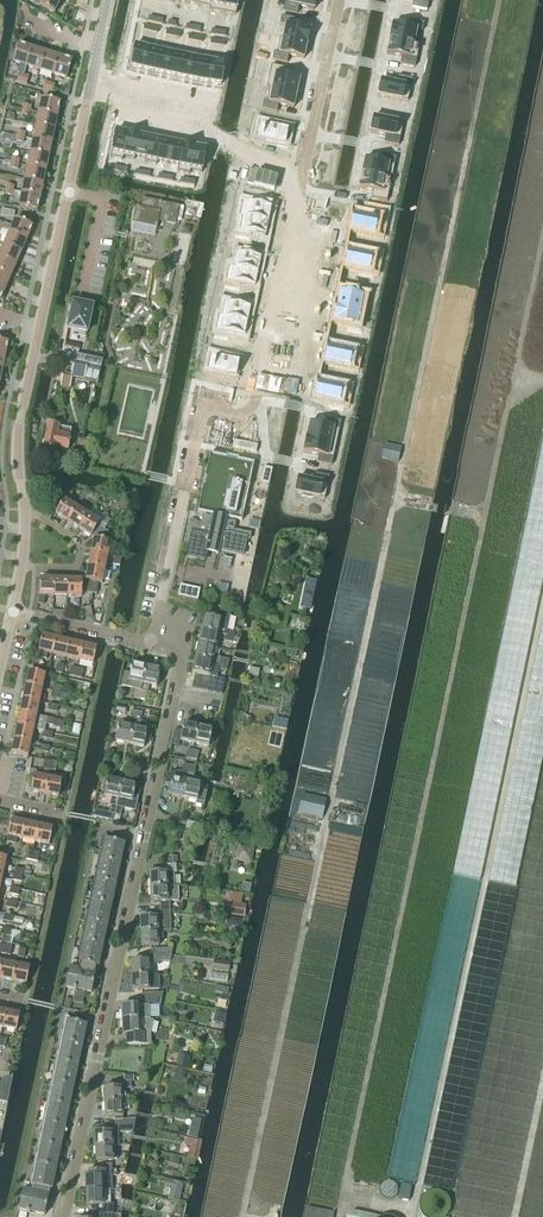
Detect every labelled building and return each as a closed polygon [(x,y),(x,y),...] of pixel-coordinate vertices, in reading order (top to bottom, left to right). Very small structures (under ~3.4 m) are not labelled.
[(41,7),(42,8),(54,14),(61,1),(59,0),(44,0),(41,7)] [(198,3),(210,5),(210,8),(212,0),(199,0),(198,3)] [(210,8),(223,11),(225,0),(212,0),(210,8)] [(223,11),(236,14),(239,0),(225,0),(223,11)] [(283,10),(298,13),(299,5),(302,6),(306,7),(314,9),(316,0),(285,0),(283,10)] [(414,0),(412,8),(427,11),(429,0),(414,0)] [(282,15),(280,23),(286,24),(283,38),(280,37),(280,38),(307,43),(310,29),(302,27),(298,26),(295,26),(297,18),(282,15)] [(393,24),(390,38),(420,45),(420,44),(414,43),(417,29),(423,31),(425,23),(410,20),(408,27),(406,27),(401,26),(393,24)] [(274,51),(273,59),(287,62),(289,55),(292,55),(296,56),(304,58),(307,44),(307,43),(280,38),(277,52),(274,51)] [(390,39),(387,53),(395,55),(400,56),(402,56),(401,64),(415,67),(420,45),(390,38),(390,39)] [(135,44),(131,66),(143,68),(147,47),(135,44)] [(10,53),(7,60),(13,62),(20,64),(16,80),(17,80),(17,82),(21,83),(24,75),(27,66),(32,49),(18,45),(16,52),(15,55),(10,53)] [(147,47),(143,68),(154,70),(158,49),(147,47)] [(27,66),(24,75),(29,77),(30,77),(32,68),(40,71),(45,53),(32,49),(27,66)] [(158,49),(154,70),(165,73),(169,51),(158,49)] [(169,51),(165,73),(176,75),(181,54),(169,51)] [(45,53),(40,71),(53,75),(59,57),(45,53)] [(181,54),(176,75),(187,77),(192,56),(181,54)] [(192,56),(187,77),(198,80),(203,58),(192,56)] [(59,57),(53,75),(67,79),(72,61),(59,57)] [(203,58),(198,80),(210,82),(214,61),(203,58)] [(252,58),(250,69),(253,70),(257,71),(259,59),(256,58),(252,58)] [(214,61),(210,82),(221,85),(226,63),(214,61)] [(272,64),(267,86),(297,92),(297,90),(299,90),(301,81),(299,81),(300,78),(292,76),(287,75),(286,75),(288,68),(272,64)] [(379,83),(377,92),(379,92),(378,95),(408,101),(413,79),(398,76),(397,83),(394,82),(390,82),(381,80),(381,83),(379,83)] [(264,100),(262,108),(277,111),(279,104),(281,104),(286,105),(294,107),(297,92),(267,86),(267,87),(270,87),(267,101),(264,100)] [(42,99),(39,112),(57,116),(60,102),(42,99)] [(39,112),(36,126),(54,130),(57,116),(39,112)] [(261,114),(257,137),(286,143),(287,140),(289,140),(291,131),(289,131),(289,128),(281,126),(277,125),(274,125),(276,117),(261,114)] [(371,119),(370,128),(371,129),(371,132),(379,133),(383,134),(386,135),(384,142),(399,145),(404,123),(374,117),(373,120),(371,119)] [(36,126),(33,139),(52,143),(54,130),(36,126)] [(113,145),(111,157),(123,159),(128,132),(116,130),(115,136),(113,135),(111,144),(113,145)] [(128,132),(123,159),(124,156),(134,159),(139,134),(128,132)] [(139,134),(134,159),(135,159),(135,156),(145,158),(145,161),(151,137),(140,135),(140,134),(139,134)] [(151,137),(145,161),(157,163),(162,139),(151,137)] [(33,139),(31,153),(49,157),(52,143),(33,139)] [(162,139),(157,163),(158,161),(168,163),(173,141),(162,139)] [(173,141),(168,163),(179,165),(178,171),(184,144),(183,143),(183,144),(173,141)] [(184,144),(178,171),(190,173),(195,146),(184,144)] [(195,146),(190,173),(191,170),(202,173),(204,164),(206,164),(207,155),(206,155),(207,149),(196,146),(195,146)] [(31,153),(28,166),(46,170),(49,157),(31,153)] [(365,159),(362,173),(392,179),(396,157),(382,154),(380,162),(378,161),(373,160),(365,159)] [(28,166),(25,180),(43,184),(46,170),(28,166)] [(360,175),(358,184),(360,185),(359,188),(367,189),(372,190),(373,191),(371,198),(387,201),(392,179),(362,173),(362,176),(360,175)] [(25,180),(22,193),(40,197),(43,184),(25,180)] [(6,190),(5,195),(21,199),(19,207),(37,211),(40,197),(22,193),(14,191),(6,189),(6,190)] [(244,193),(240,215),(270,221),(273,206),(264,205),(260,204),(257,203),(259,196),(244,193)] [(132,223),(157,228),(159,221),(175,225),(179,206),(142,198),(140,207),(135,206),(132,223)] [(351,216),(349,225),(351,225),(351,229),(380,235),(385,212),(369,209),(368,216),(366,216),(362,215),(354,213),(353,216),(351,216)] [(14,219),(15,212),(0,210),(0,216),(14,219)] [(237,229),(235,237),(250,240),(251,232),(254,233),(258,234),(266,235),(269,221),(270,222),(270,221),(240,215),(245,216),(242,230),(237,229)] [(27,239),(32,226),(16,219),(12,227),(4,223),(0,222),(0,227),(27,239)] [(1,234),(3,230),(10,233),(8,237),(4,244),(21,252),(27,239),(0,227),(0,234),(1,234)] [(229,265),(259,272),(262,257),(254,255),(249,254),(247,254),(248,246),(234,243),(232,251),(237,252),(235,266),(229,265)] [(0,255),(0,258),(16,264),(21,252),(4,244),(0,255)] [(346,253),(344,262),(346,262),(345,265),(353,267),(358,268),(360,269),(359,276),(373,279),(378,256),(348,250),(348,253),(346,253)] [(10,277),(16,264),(0,258),(0,273),(10,277)] [(229,265),(224,287),(239,291),(241,283),(243,284),(248,284),(256,286),(256,283),(258,283),(260,275),(258,274),(259,272),(229,265)] [(5,290),(10,277),(0,273),(0,288),(5,290)] [(337,305),(337,306),(361,311),(364,297),(369,298),(371,290),(357,287),(355,294),(352,294),(348,293),(340,291),(337,305)] [(219,315),(249,321),(251,307),(243,305),(239,304),(236,304),(238,296),(223,293),(222,301),(224,302),(222,315),(219,315)] [(70,319),(68,329),(87,333),(93,306),(73,303),(71,312),(71,313),(70,318),(70,319)] [(337,306),(333,320),(342,322),(346,323),(349,323),(347,331),(362,334),(364,326),(358,325),(361,311),(337,306)] [(219,315),(214,337),(229,340),(230,333),(233,333),(237,334),(246,336),(249,321),(219,315)] [(326,349),(324,358),(326,358),(325,361),(355,367),(360,345),(345,342),(343,349),(341,349),(337,348),(328,346),(328,349),(326,349)] [(212,346),(207,369),(237,375),(238,372),(240,372),(241,363),(240,363),(240,360),(232,358),(228,357),(225,357),(227,349),(212,346)] [(90,356),(79,354),(77,362),(87,364),(89,364),(90,356)] [(72,361),(71,369),(73,370),(72,375),(72,376),(84,379),(84,378),(93,380),(98,381),(101,367),(89,364),(87,364),(77,362),(72,361)] [(316,385),(314,394),(316,394),(315,397),(324,399),(328,400),(330,400),(329,408),(343,411),(348,388),(318,382),(318,385),(316,385)] [(307,437),(337,444),(341,422),(327,419),(325,426),(310,423),(307,437)] [(67,451),(69,443),(72,444),(74,443),(75,439),(73,437),(70,436),(72,430),(48,425),(43,448),(44,448),(46,451),(46,452),(51,453),(51,452),(53,450),(54,450),(54,449),(67,451)] [(307,437),(304,452),(312,454),(316,455),(319,455),(317,463),(332,466),(337,444),(307,437)] [(452,875),(480,881),(542,577),(542,439),(452,875)] [(385,444),(382,458),(398,461),(402,447),(385,444)] [(199,504),(198,512),(214,515),(213,519),(225,521),(226,518),(242,521),(243,514),(239,513),(240,510),(239,510),(245,486),(249,487),(250,487),(249,486),(254,463),(253,463),(238,460),(239,458),(238,458),(227,456),(227,455),(226,455),(226,457),(210,454),(205,477),(204,477),(205,478),(203,488),(202,488),(202,489),(203,489),(199,504)] [(298,478),(295,493),(302,494),(302,497),(312,499),(312,496),(325,499),(330,477),(315,473),(313,481),(311,480),(307,479),(298,478)] [(262,475),(260,484),(269,486),(271,477),(262,475)] [(64,500),(56,514),(68,522),(76,508),(70,504),(72,493),(67,492),(65,501),(64,500)] [(76,508),(68,522),(80,529),(88,516),(76,508)] [(88,516),(80,529),(91,537),(92,536),(92,535),(95,531),(102,536),(105,531),(104,530),(98,527),(100,523),(88,516)] [(190,521),(186,543),(190,544),(187,557),(188,557),(205,560),(205,559),(206,552),(208,552),(216,554),(218,554),(219,551),(219,550),(242,555),(242,556),(243,556),(246,539),(249,539),(249,540),(250,534),(233,530),(234,523),(225,521),(213,519),(204,517),(202,524),(190,521)] [(94,538),(91,553),(108,556),(111,542),(107,542),(109,533),(105,531),(102,536),(95,531),(92,535),(92,536),(95,538),(94,538)] [(91,553),(88,567),(105,570),(108,556),(91,553)] [(82,581),(81,587),(91,587),(91,594),(92,594),(96,594),(98,583),(102,584),(105,570),(88,567),(86,580),(86,581),(82,581)] [(40,596),(38,604),(43,606),(45,596),(53,596),(54,579),(40,579),(39,596),(40,596)] [(54,579),(53,596),(68,597),(68,580),(54,579)] [(306,579),(300,608),(310,610),(316,581),(306,579)] [(68,580),(68,597),(82,597),(82,593),(91,594),(91,587),(81,587),(82,581),(82,580),(68,580)] [(178,594),(178,597),(198,601),(200,589),(181,585),(180,585),(178,594)] [(205,617),(202,631),(219,635),(226,636),(234,638),(235,632),(228,631),(231,616),(216,613),(215,619),(205,617)] [(488,882),(516,888),(542,756),(542,617),(488,882)] [(202,631),(198,645),(216,649),(219,635),(202,631)] [(39,652),(38,657),(46,659),(48,654),(52,655),(56,638),(42,635),(38,651),(39,652)] [(56,638),(52,655),(66,658),(70,642),(56,638)] [(70,642),(66,658),(79,661),(83,645),(70,642)] [(83,645),(79,661),(93,664),(97,648),(83,645)] [(198,645),(196,659),(220,664),(228,666),(230,661),(221,659),(214,655),(216,649),(198,645)] [(196,659),(193,673),(196,674),(203,675),(210,677),(211,677),(217,678),(219,669),(227,671),(228,666),(220,664),(196,659)] [(63,675),(65,666),(58,664),(56,673),(63,675)] [(121,687),(136,690),(134,698),(139,700),(146,667),(132,664),(130,674),(124,673),(121,687)] [(71,667),(69,676),(75,678),(78,668),(71,667)] [(146,667),(139,700),(141,700),(140,704),(148,706),(149,700),(145,700),(147,693),(148,693),(149,686),(157,687),(161,670),(146,667)] [(78,668),(75,678),(82,679),(84,670),(78,668)] [(250,669),(249,675),(258,677),(259,671),(250,669)] [(29,672),(26,686),(42,689),(45,675),(34,673),(29,672)] [(196,674),(193,688),(200,690),(203,675),(196,674)] [(203,675),(200,690),(208,691),(211,677),(210,677),(203,675)] [(211,677),(208,691),(215,693),(218,679),(217,678),(211,677)] [(218,679),(215,693),(222,695),(225,680),(218,679)] [(54,685),(52,691),(62,693),(63,686),(54,685)] [(26,686),(23,699),(39,703),(42,689),(26,686)] [(52,691),(51,698),(60,699),(62,693),(52,691)] [(23,699),(20,713),(37,716),(39,703),(23,699)] [(57,714),(58,713),(59,706),(50,704),(48,712),(57,714)] [(238,711),(236,719),(250,722),(251,718),(240,716),(241,712),(238,711)] [(20,713),(17,726),(34,730),(44,732),(45,725),(47,718),(37,716),(20,713)] [(47,718),(45,725),(54,727),(56,720),(47,718)] [(273,720),(272,727),(286,730),(288,723),(273,720)] [(133,727),(130,745),(144,748),(146,741),(149,741),(149,742),(150,742),(153,729),(152,729),(143,727),(141,722),(140,722),(135,721),(133,728),(133,727)] [(174,728),(171,743),(180,745),(180,741),(195,744),(198,726),(184,723),(183,730),(174,728)] [(119,724),(115,742),(130,745),(133,727),(119,724)] [(74,725),(72,733),(79,734),(81,726),(74,725)] [(17,726),(14,740),(31,743),(34,730),(17,726)] [(198,726),(195,744),(209,747),(213,729),(198,726)] [(44,732),(42,739),(52,741),(53,734),(44,732)] [(11,754),(28,757),(30,749),(34,749),(35,744),(31,743),(14,740),(11,754)] [(40,752),(49,754),(50,747),(41,745),(40,752)] [(167,774),(163,797),(170,799),(170,796),(183,799),(190,766),(184,765),(183,772),(177,771),(167,774)] [(190,766),(183,799),(196,801),(196,804),(204,806),(208,787),(201,786),(201,784),(200,784),(194,775),(195,767),(190,766)] [(34,775),(31,792),(45,795),(48,778),(34,775)] [(48,778),(45,795),(59,797),(62,781),(48,778)] [(107,779),(103,796),(111,798),(109,806),(111,806),(112,805),(117,806),(118,799),(122,782),(107,779)] [(136,785),(122,782),(118,799),(117,806),(118,807),(123,807),(123,808),(136,811),(139,797),(134,796),(136,785)] [(297,813),(322,819),(326,800),(302,794),(297,813)] [(111,806),(109,819),(116,820),(116,816),(118,807),(117,806),(112,805),(111,806)] [(96,809),(94,817),(102,819),(104,811),(96,809)] [(8,836),(7,843),(16,844),(18,839),(22,839),(25,823),(11,820),(8,836)] [(25,823),(22,839),(35,842),(39,826),(25,823)] [(39,826),(35,842),(49,845),(50,841),(52,832),(53,829),(39,826)] [(185,832),(183,841),(190,842),(192,834),(185,832)] [(103,851),(92,902),(112,906),(125,844),(105,840),(103,851)] [(238,845),(235,862),(251,865),(254,848),(238,845)] [(25,860),(31,861),(33,852),(27,851),(25,860)] [(33,852),(31,861),(38,862),(40,853),(33,852)] [(178,857),(169,857),(169,865),(176,865),(178,865),(178,857)] [(166,873),(150,874),(150,889),(167,888),(167,883),(174,882),(174,874),(176,874),(176,865),(169,865),(166,865),(166,873)] [(13,875),(22,876),(30,878),(31,872),(23,870),(23,869),(14,868),(13,875)] [(243,883),(241,891),(249,893),(251,885),(243,883)] [(167,888),(150,889),(151,899),(151,903),(160,902),(160,911),(164,911),(164,902),(167,902),(179,902),(179,897),(178,887),(167,888)] [(10,888),(9,894),(18,896),(19,890),(10,888)] [(7,901),(6,908),(15,910),(17,903),(7,901)] [(92,902),(88,923),(107,927),(112,906),(92,902)] [(229,916),(244,918),(246,905),(231,903),(229,916)] [(160,917),(140,918),(141,922),(141,932),(161,931),(168,931),(168,911),(164,911),(160,911),(160,917)] [(4,915),(3,921),(12,923),(13,917),(4,915)] [(226,917),(225,926),(242,929),(243,920),(226,917)] [(88,923),(83,943),(103,947),(107,927),(88,923)] [(21,932),(2,929),(1,935),(9,937),(9,938),(19,940),(21,932)] [(161,931),(141,932),(142,947),(158,946),(158,940),(162,940),(161,931)] [(83,943),(78,970),(82,971),(95,973),(96,967),(99,968),(103,947),(83,943)] [(19,948),(17,958),(24,959),(26,949),(19,948)] [(131,962),(131,976),(132,976),(149,976),(148,961),(131,962)] [(212,971),(228,973),(229,966),(236,967),(237,963),(213,961),(212,971)] [(0,973),(0,979),(12,982),(16,965),(2,962),(0,973)] [(16,965),(12,982),(26,984),(30,968),(16,965)] [(70,968),(65,988),(78,991),(82,971),(78,970),(70,968)] [(82,971),(78,991),(91,993),(96,973),(95,973),(82,971)] [(149,976),(132,976),(132,991),(149,990),(159,989),(159,976),(149,976)] [(66,999),(64,1008),(71,1009),(73,1001),(66,999)] [(121,1006),(122,1021),(149,1020),(149,1007),(160,1006),(162,999),(142,1000),(142,1007),(139,1007),(139,1006),(121,1006)] [(20,1014),(6,1011),(3,1028),(16,1031),(20,1014)] [(217,1013),(215,1023),(223,1024),(225,1015),(217,1013)] [(149,1020),(122,1021),(123,1035),(125,1035),(126,1046),(151,1045),(150,1034),(153,1021),(149,1020)] [(63,1039),(36,1166),(56,1170),(86,1026),(86,1025),(67,1021),(64,1037),(63,1039)] [(180,1055),(177,1066),(187,1068),(190,1057),(180,1055)] [(183,1081),(186,1071),(176,1069),(174,1079),(183,1081)] [(0,1134),(2,1134),(3,1134),(3,1131),(9,1099),(13,1078),(13,1077),(12,1077),(12,1078),(12,1080),(9,1080),(7,1080),(4,1081),(4,1082),(3,1082),(3,1083),(2,1083),(1,1085),(0,1085),(0,1134)] [(121,1088),(104,1089),(105,1103),(125,1102),(125,1093),(122,1094),(121,1088)] [(125,1102),(105,1103),(105,1118),(115,1117),(115,1126),(134,1126),(135,1119),(123,1120),(122,1111),(126,1111),(125,1102)] [(112,1132),(95,1133),(96,1147),(113,1146),(113,1147),(119,1146),(119,1133),(122,1133),(133,1133),(134,1127),(134,1126),(115,1126),(115,1132),(112,1132)] [(199,1131),(190,1129),(188,1137),(197,1139),(199,1131)] [(183,1137),(182,1139),(187,1140),(186,1144),(192,1145),(189,1158),(195,1160),(200,1140),(183,1137)] [(113,1146),(96,1147),(96,1162),(114,1161),(114,1160),(117,1159),(117,1154),(113,1154),(113,1147),(113,1146)] [(170,1165),(178,1167),(180,1159),(172,1157),(170,1165)] [(36,1166),(31,1192),(36,1193),(48,1196),(49,1189),(52,1190),(56,1171),(56,1170),(36,1166)] [(88,1177),(85,1177),(86,1191),(110,1190),(110,1191),(113,1191),(113,1190),(112,1177),(117,1177),(117,1170),(92,1171),(89,1171),(88,1171),(88,1172),(88,1177)] [(23,1190),(18,1210),(32,1213),(36,1193),(31,1192),(23,1190)] [(110,1190),(86,1191),(86,1206),(94,1206),(94,1215),(113,1215),(113,1214),(113,1205),(110,1205),(110,1191),(110,1190)] [(36,1193),(32,1213),(44,1216),(49,1196),(48,1196),(36,1193)] [(306,1216),(333,1216),(334,1212),(308,1207),(306,1216)]
